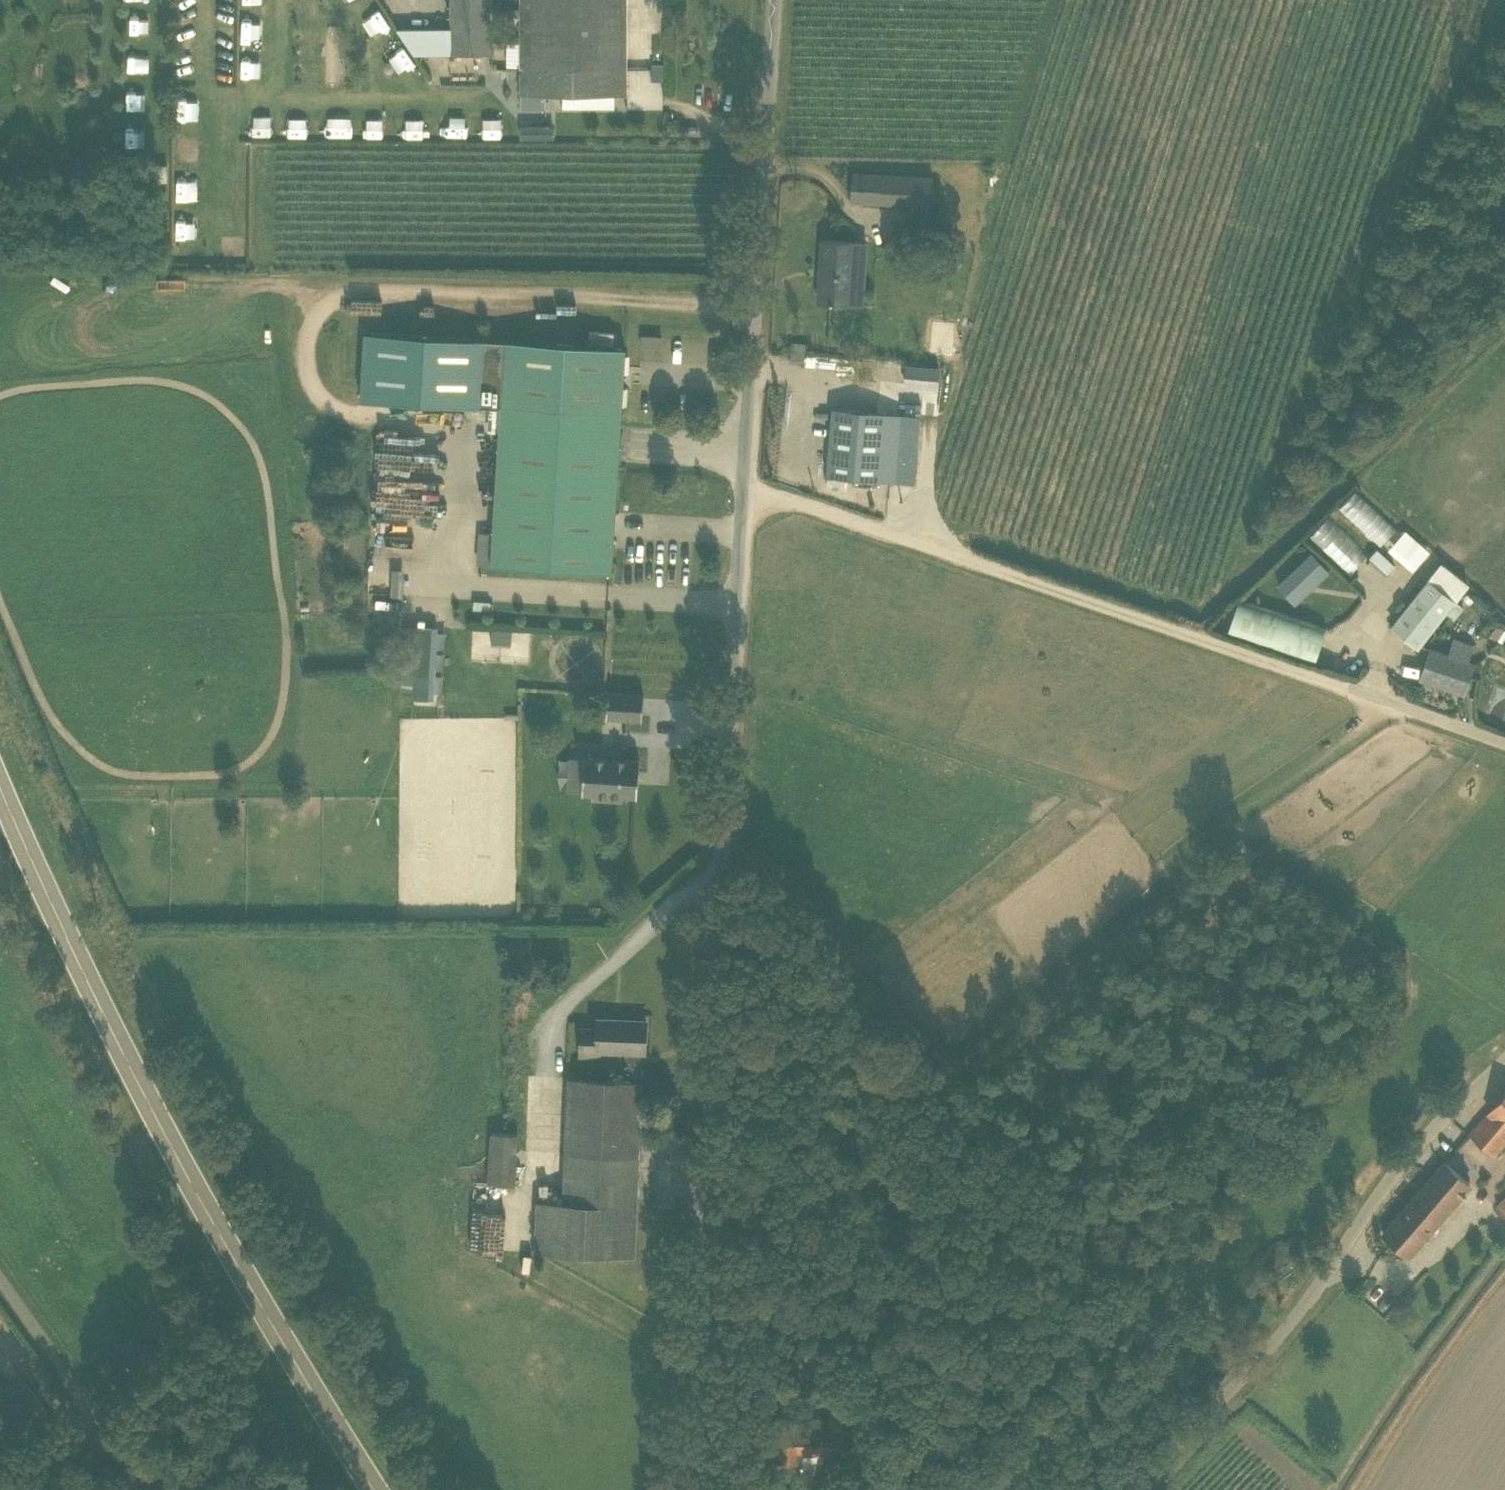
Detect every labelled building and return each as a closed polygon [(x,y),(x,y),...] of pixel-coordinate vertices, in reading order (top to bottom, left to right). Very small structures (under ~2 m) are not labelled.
[(489,53),(489,0),(452,0),(452,53),(489,53)] [(627,0),(521,0),(522,93),(522,109),(546,109),(546,93),(627,93),(627,0)] [(382,48),(399,42),(394,25),(376,31),(382,48)] [(149,72),(150,51),(130,50),(129,72),(149,72)] [(393,64),(404,82),(421,72),(411,54),(393,64)] [(663,80),(663,68),(652,68),(652,81),(663,80)] [(450,134),(465,133),(464,115),(448,116),(450,134)] [(501,135),(502,117),(486,116),(485,134),(501,135)] [(546,125),(521,125),(522,138),(546,137),(546,125)] [(167,182),(167,164),(141,164),(141,181),(167,182)] [(850,200),(933,204),(934,175),(851,171),(850,200)] [(851,303),(855,241),(823,239),(819,301),(851,303)] [(933,321),(930,355),(950,356),(953,322),(933,321)] [(506,340),(502,404),(492,564),(612,571),(626,348),(506,340)] [(881,480),(887,412),(833,407),(827,475),(881,480)] [(1358,487),(1341,503),(1397,560),(1413,544),(1358,487)] [(1328,515),(1311,534),(1352,571),(1369,551),(1328,515)] [(1388,571),(1396,563),(1378,546),(1370,555),(1388,571)] [(1289,596),(1314,572),(1322,580),(1332,570),(1313,551),(1278,585),(1289,596)] [(1464,605),(1429,577),(1392,624),(1418,644),(1445,610),(1454,617),(1464,605)] [(1371,597),(1336,586),(1325,620),(1359,631),(1371,597)] [(1326,629),(1238,600),(1228,631),(1316,660),(1326,629)] [(435,682),(447,682),(449,626),(415,624),(413,696),(435,697),(435,682)] [(1444,652),(1432,648),(1422,678),(1463,692),(1474,662),(1469,660),(1472,650),(1448,642),(1444,652)] [(607,717),(643,719),(644,693),(608,691),(607,717)] [(584,755),(582,792),(591,792),(591,797),(622,799),(623,794),(638,795),(640,759),(584,755)] [(569,1077),(565,1176),(564,1200),(538,1199),(536,1251),(636,1255),(644,1052),(646,1052),(647,1020),(598,1018),(598,1028),(582,1027),(581,1055),(602,1056),(602,1050),(626,1051),(624,1079),(569,1077)] [(1470,1133),(1495,1155),(1504,1143),(1504,1092),(1470,1133)] [(520,1132),(490,1130),(487,1179),(517,1181),(520,1132)] [(1474,1180),(1495,1155),(1470,1133),(1384,1234),(1409,1255),(1425,1236),(1453,1205),(1474,1180)] [(776,1460),(801,1460),(801,1471),(824,1471),(824,1452),(864,1453),(864,1457),(880,1458),(879,1437),(879,1433),(865,1433),(865,1429),(843,1428),(843,1410),(831,1410),(830,1428),(801,1428),(801,1420),(776,1420),(776,1460)] [(993,1456),(993,1439),(983,1439),(983,1456),(993,1456)]
